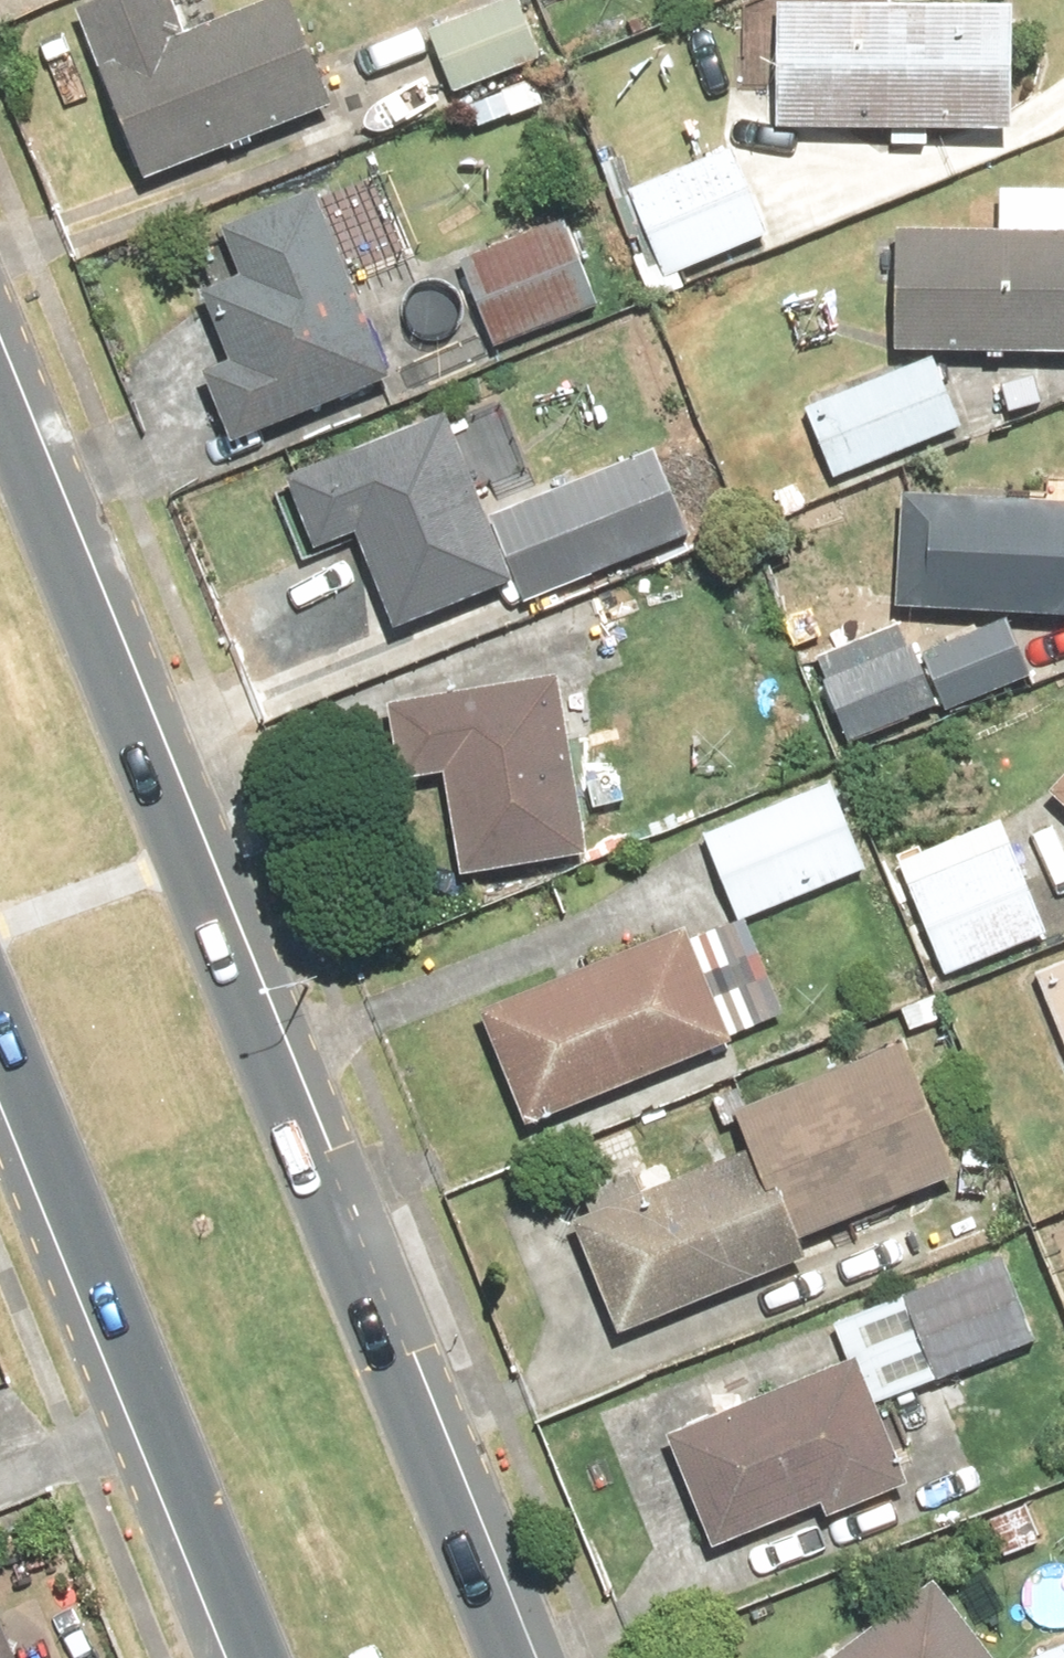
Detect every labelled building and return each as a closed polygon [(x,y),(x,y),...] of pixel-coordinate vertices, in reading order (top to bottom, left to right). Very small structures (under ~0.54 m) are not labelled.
[(67,17),(132,189),(320,118),(276,3),(178,40),(163,0),(112,0),(67,17)] [(432,32),(464,103),(552,63),(524,0),(502,0),(432,32)] [(768,12),(766,135),(1003,139),(1005,16),(768,12)] [(739,152),(636,196),(671,278),(774,234),(739,152)] [(378,389),(305,197),(209,233),(228,283),(191,297),(219,370),(192,380),(219,449),(378,389)] [(602,200),(464,261),(505,353),(643,292),(602,200)] [(883,357),(1063,358),(1063,239),(884,238),(883,357)] [(970,428),(938,358),(811,416),(842,485),(970,428)] [(500,590),(437,420),(269,482),(298,557),(344,540),(379,635),(500,590)] [(886,613),(1063,622),(1063,508),(892,499),(886,613)] [(923,662),(903,620),(813,662),(854,748),(944,706),(954,728),(1044,686),(1013,620),(923,662)] [(578,864),(550,682),(369,710),(381,790),(434,782),(450,884),(578,864)] [(1042,799),(1063,819),(1063,775),(1042,799)] [(842,786),(712,840),(747,924),(877,870),(842,786)] [(1004,826),(909,863),(951,974),(1047,937),(1004,826)] [(470,1014),(518,1133),(723,1052),(675,932),(470,1014)] [(891,1053),(724,1119),(739,1158),(565,1227),(611,1343),(794,1270),(787,1253),(946,1190),(891,1053)] [(1011,1264),(913,1305),(944,1381),(1042,1340),(1011,1264)] [(848,1366),(656,1442),(702,1556),(812,1512),(819,1529),(900,1497),(848,1366)] [(916,1585),(825,1657),(974,1657),(916,1585)] [(0,1604),(0,1657),(25,1657),(2,1604),(0,1604)]
